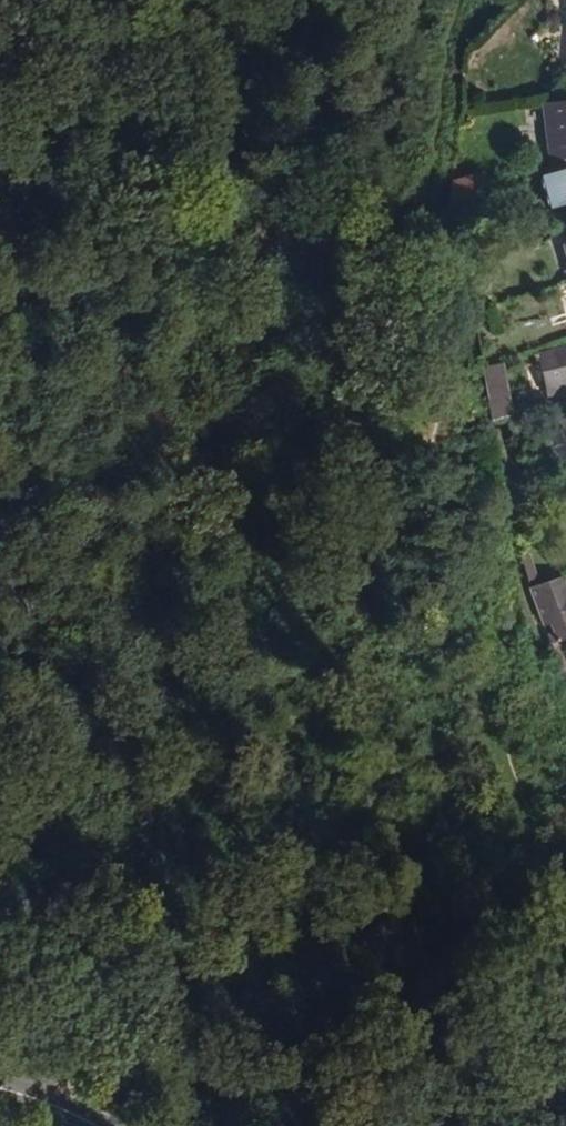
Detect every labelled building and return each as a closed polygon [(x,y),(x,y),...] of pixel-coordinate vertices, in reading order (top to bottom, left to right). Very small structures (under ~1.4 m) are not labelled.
[(542,102),(551,170),(565,166),(565,99),(542,102)] [(551,170),(541,173),(551,207),(565,203),(565,166),(551,170)] [(485,188),(481,172),(451,180),(450,197),(485,188)] [(490,208),(485,188),(450,197),(454,218),(490,208)] [(537,353),(546,393),(565,389),(565,347),(537,353)] [(512,414),(504,360),(481,363),(492,419),(512,414)] [(558,412),(561,426),(565,440),(565,409),(558,412)] [(561,426),(546,430),(561,482),(565,481),(565,440),(561,426)] [(539,576),(532,546),(521,548),(528,579),(539,576)] [(562,575),(530,585),(545,624),(552,621),(555,631),(549,633),(552,642),(565,637),(565,585),(562,575)]
